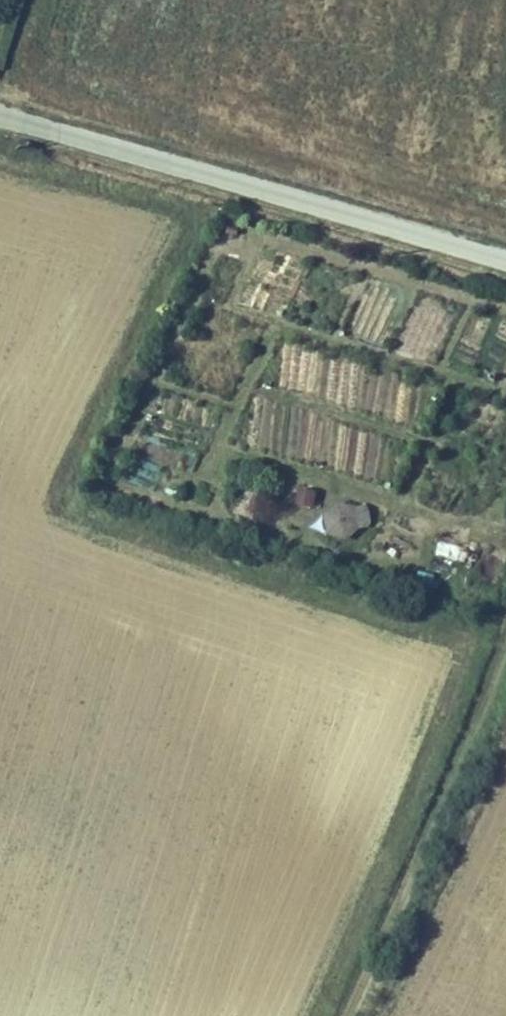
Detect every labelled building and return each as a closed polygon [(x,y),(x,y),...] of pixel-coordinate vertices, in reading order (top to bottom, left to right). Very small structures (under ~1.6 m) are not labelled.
[(313,511),(316,492),(296,489),(293,507),(313,511)] [(322,533),(369,534),(370,503),(323,503),(322,533)] [(437,543),(434,557),(458,562),(461,548),(437,543)]
